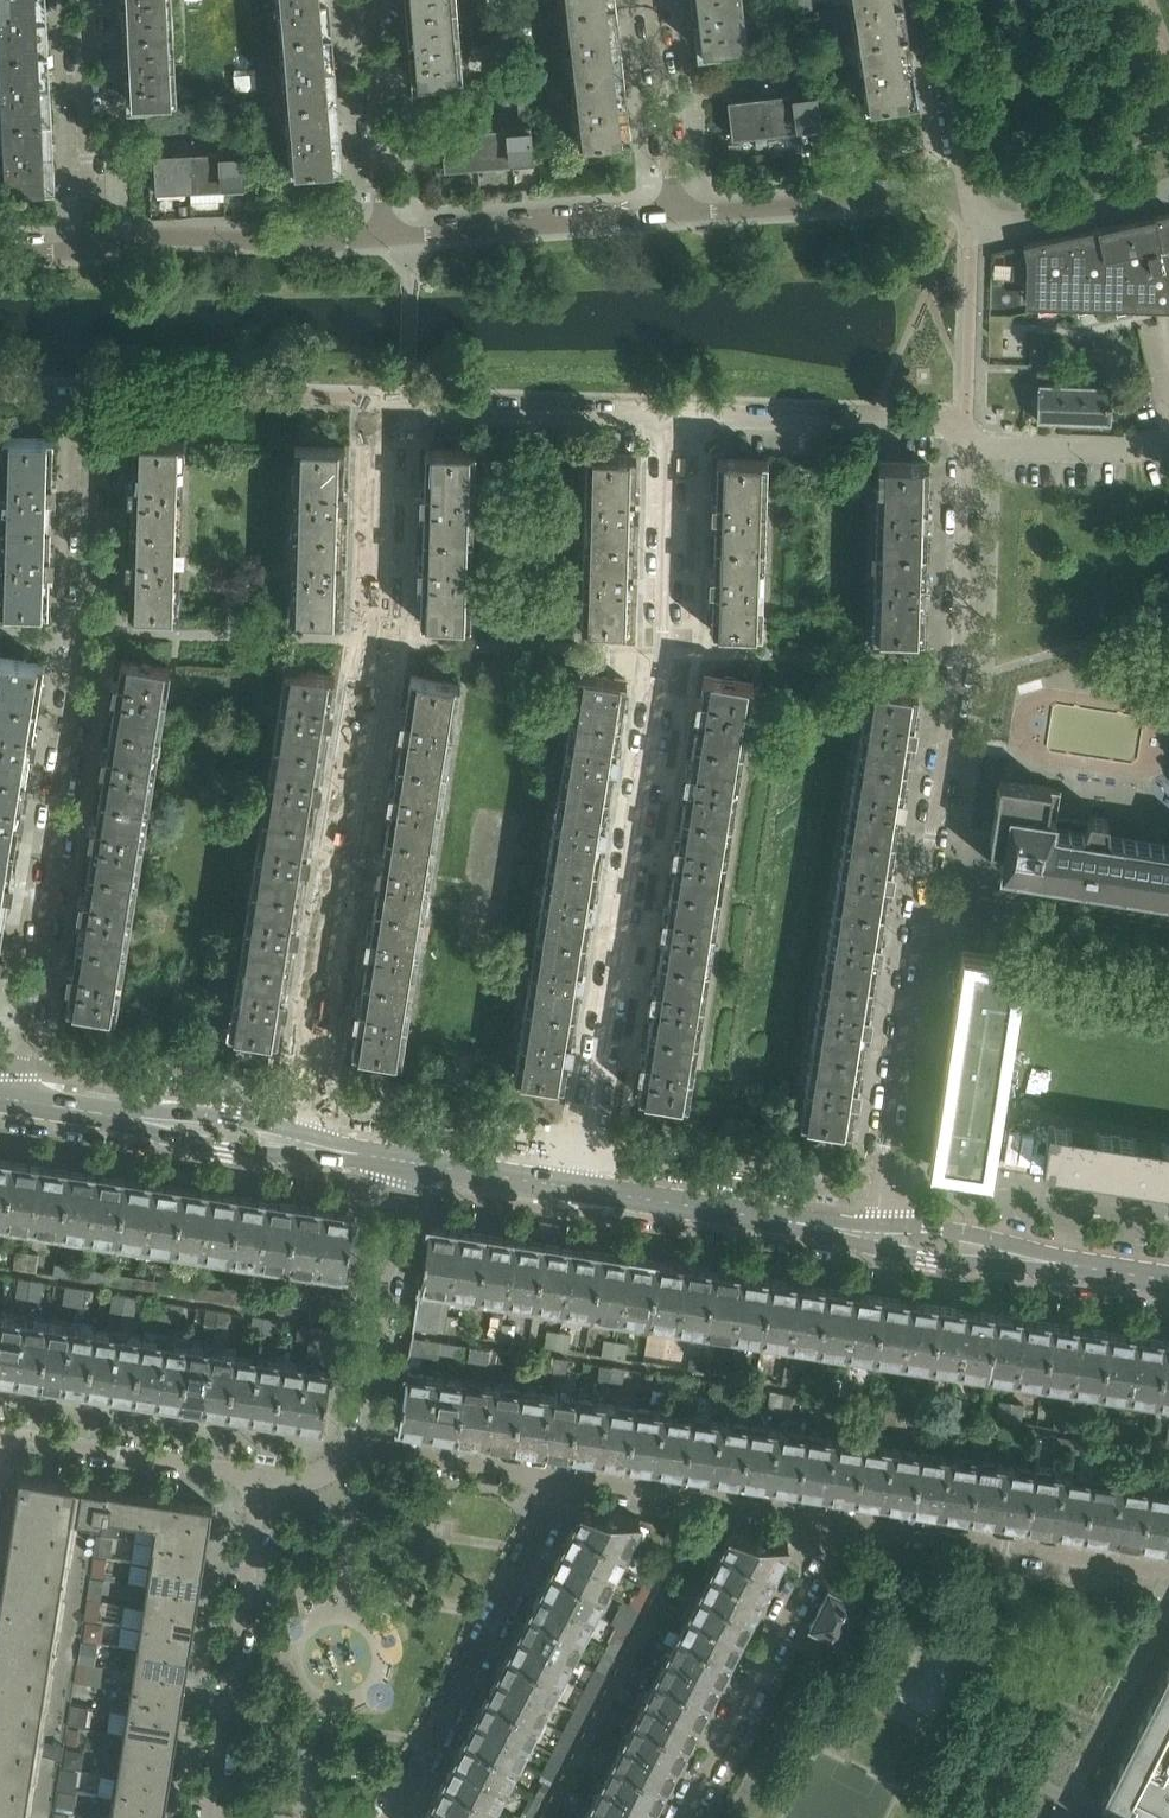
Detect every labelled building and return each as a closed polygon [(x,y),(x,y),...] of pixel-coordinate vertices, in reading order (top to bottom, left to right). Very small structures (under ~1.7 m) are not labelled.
[(48,46),(46,0),(0,0),(0,49),(48,46)] [(122,0),(123,29),(173,26),(172,0),(125,0),(122,0)] [(282,31),(332,27),(330,0),(280,0),(282,31)] [(407,9),(456,5),(456,0),(406,0),(407,9)] [(693,8),(699,7),(700,17),(694,17),(697,48),(747,42),(742,0),(692,0),(693,8)] [(858,40),(907,33),(903,0),(852,0),(858,40)] [(615,1),(566,6),(574,73),(623,68),(615,1)] [(456,5),(407,9),(409,39),(415,38),(416,48),(410,48),(413,79),(462,75),(456,5)] [(173,26),(123,29),(125,60),(131,60),(132,69),(125,69),(127,100),(177,98),(173,26)] [(332,27),(282,31),(288,99),(337,95),(332,27)] [(917,98),(907,33),(858,40),(868,105),(870,105),(917,98)] [(0,49),(0,85),(2,117),(51,114),(48,46),(0,49)] [(623,68),(574,73),(582,142),(631,136),(623,68)] [(527,85),(517,85),(520,118),(529,117),(527,85)] [(821,127),(816,89),(782,93),(784,114),(798,112),(800,129),(821,127)] [(782,93),(748,97),(751,118),(765,116),(767,133),(800,129),(798,112),(784,114),(782,93)] [(337,95),(288,99),(293,168),(343,165),(337,95)] [(748,97),(728,99),(733,137),(767,133),(765,116),(751,118),(748,97)] [(51,114),(2,117),(5,186),(55,183),(51,114)] [(530,124),(496,126),(498,149),(513,148),(514,163),(534,162),(530,124)] [(496,126),(463,129),(465,151),(479,150),(480,166),(514,163),(513,148),(498,149),(496,126)] [(463,129),(442,131),(445,169),(480,166),(479,150),(465,151),(463,129)] [(767,136),(755,137),(756,148),(768,147),(767,136)] [(243,149),(209,150),(210,170),(223,169),(224,188),(245,187),(243,149)] [(209,150),(174,152),(176,173),(190,173),(191,189),(224,188),(223,169),(210,170),(209,150)] [(174,152),(154,153),(156,191),(191,189),(190,173),(176,173),(174,152)] [(1023,244),(1027,260),(1026,271),(1029,271),(1036,301),(1054,297),(1056,306),(1093,298),(1095,307),(1132,299),(1134,308),(1156,303),(1152,288),(1168,285),(1168,213),(1023,244)] [(1112,387),(1038,385),(1037,420),(1111,422),(1112,387)] [(53,437),(3,435),(1,522),(51,523),(53,437)] [(134,439),(133,483),(132,525),(181,527),(183,460),(184,441),(134,439)] [(345,446),(295,444),(294,464),(292,529),(342,531),(345,446)] [(426,448),(424,492),(423,533),(473,535),(474,492),(475,449),(426,448)] [(636,454),(586,453),(585,498),(584,540),(634,540),(636,454)] [(767,458),(717,457),(715,542),(764,544),(767,464),(767,458)] [(928,463),(878,462),(878,481),(876,548),(926,549),(928,463)] [(1,522),(0,554),(0,608),(48,610),(51,523),(1,522)] [(181,527),(132,525),(129,612),(179,614),(181,527)] [(342,531),(292,529),(290,617),(297,617),(297,622),(303,622),(303,618),(340,619),(342,531)] [(473,535),(423,533),(421,621),(470,622),(473,535)] [(634,540),(584,540),(581,626),(631,627),(634,540)] [(764,544),(715,542),(712,630),(762,631),(764,544)] [(926,549),(876,548),(873,635),(923,636),(926,549)] [(23,659),(0,656),(0,698),(37,703),(44,663),(23,659)] [(121,659),(118,681),(111,723),(161,731),(171,666),(121,659)] [(334,675),(285,668),(274,741),(323,748),(334,675)] [(627,679),(606,676),(577,672),(571,713),(620,721),(627,679)] [(461,683),(411,675),(398,760),(447,768),(461,683)] [(704,676),(701,698),(694,740),(743,748),(754,683),(704,676)] [(918,693),(868,685),(857,759),(906,766),(918,693)] [(0,698),(0,771),(26,776),(37,703),(0,698)] [(620,721),(571,713),(560,785),(609,793),(620,721)] [(111,723),(107,753),(100,796),(149,803),(161,731),(111,723)] [(694,740),(690,768),(683,813),(732,821),(743,748),(694,740)] [(323,748),(274,741),(263,813),(312,820),(323,748)] [(906,766),(857,759),(846,829),(895,837),(906,766)] [(398,760),(393,790),(387,831),(436,840),(447,768),(398,760)] [(0,771),(0,845),(15,847),(26,776),(0,771)] [(1002,780),(1000,780),(990,845),(1003,847),(1000,870),(1029,874),(1168,896),(1168,845),(1109,836),(1108,819),(1090,817),(1089,821),(1056,816),(1060,789),(1002,780)] [(609,793),(560,785),(548,859),(597,867),(609,793)] [(149,803),(100,796),(89,867),(138,875),(149,803)] [(312,820),(263,813),(251,885),(300,893),(312,820)] [(732,821),(683,813),(672,884),(721,892),(732,821)] [(895,837),(846,829),(834,904),(884,912),(895,837)] [(436,840),(387,831),(375,904),(425,912),(436,840)] [(0,845),(0,919),(3,920),(15,847),(0,845)] [(597,867),(548,859),(537,930),(586,938),(597,867)] [(89,867),(84,898),(78,938),(127,946),(138,875),(89,867)] [(672,884),(665,927),(660,957),(710,964),(721,892),(672,884)] [(300,893),(251,885),(240,957),(289,965),(300,893)] [(425,912),(375,904),(364,976),(414,984),(425,912)] [(884,912),(834,904),(823,975),(873,983),(884,912)] [(586,938),(537,930),(526,1001),(575,1009),(586,938)] [(78,938),(73,970),(67,1005),(116,1013),(127,946),(78,938)] [(289,965),(240,957),(229,1030),(278,1038),(289,965)] [(710,964),(660,957),(650,1025),(699,1033),(710,964)] [(1004,1032),(1009,1000),(1014,967),(972,960),(962,1026),(1004,1032)] [(873,983),(823,975),(812,1047),(861,1055),(873,983)] [(364,976),(359,1007),(353,1050),(402,1058),(414,984),(364,976)] [(575,1009),(526,1001),(515,1075),(564,1083),(575,1009)] [(650,1025),(642,1072),(639,1094),(688,1102),(699,1033),(650,1025)] [(994,1098),(999,1066),(1004,1032),(962,1026),(952,1091),(994,1098)] [(861,1055),(812,1047),(801,1120),(850,1127),(861,1055)] [(983,1165),(989,1131),(994,1098),(952,1091),(947,1120),(942,1120),(941,1129),(946,1129),(941,1158),(983,1165)] [(1109,1177),(1116,1135),(1050,1124),(1043,1167),(1109,1177)] [(1116,1135),(1109,1177),(1168,1186),(1168,1143),(1116,1135)] [(0,1158),(0,1216),(5,1217),(14,1161),(0,1158)] [(42,1165),(14,1161),(5,1217),(33,1221),(42,1165)] [(73,1170),(42,1165),(33,1221),(64,1226),(73,1170)] [(103,1174),(73,1170),(64,1226),(94,1231),(103,1174)] [(130,1179),(103,1174),(94,1231),(121,1235),(130,1179)] [(158,1183),(130,1179),(121,1235),(150,1239),(158,1183)] [(186,1187),(158,1183),(150,1239),(177,1244),(186,1187)] [(214,1192),(186,1187),(177,1244),(205,1248),(214,1192)] [(241,1196),(214,1192),(205,1248),(232,1252),(241,1196)] [(270,1201),(241,1196),(232,1252),(261,1257),(270,1201)] [(289,1261),(299,1205),(270,1201),(261,1257),(289,1261)] [(318,1266),(327,1209),(299,1205),(289,1261),(283,1299),(282,1309),(310,1314),(318,1266)] [(346,1270),(353,1220),(348,1213),(327,1209),(318,1266),(346,1270)] [(449,1287),(458,1230),(436,1226),(428,1232),(420,1283),(445,1287),(449,1287)] [(486,1234),(458,1230),(449,1287),(477,1292),(486,1234)] [(515,1239),(486,1234),(477,1292),(507,1296),(515,1239)] [(544,1243),(515,1239),(507,1296),(535,1301),(544,1243)] [(571,1247),(544,1243),(535,1301),(562,1305),(571,1247)] [(602,1252),(571,1247),(562,1305),(593,1310),(602,1252)] [(26,1269),(28,1252),(16,1250),(14,1268),(26,1269)] [(40,1254),(28,1252),(26,1269),(37,1271),(40,1254)] [(630,1256),(602,1252),(593,1310),(621,1315),(630,1256)] [(659,1261),(630,1256),(621,1315),(650,1319),(659,1261)] [(689,1266),(659,1261),(650,1319),(680,1324),(689,1266)] [(57,1263),(56,1274),(114,1283),(115,1272),(57,1263)] [(338,1319),(346,1270),(318,1266),(310,1314),(338,1319)] [(716,1270),(689,1266),(680,1324),(708,1328),(716,1270)] [(745,1274),(716,1270),(708,1328),(736,1333),(745,1274)] [(142,1288),(144,1277),(115,1272),(114,1283),(142,1288)] [(771,1278),(745,1274),(736,1333),(762,1337),(771,1278)] [(169,1292),(171,1281),(144,1277),(142,1288),(169,1292)] [(43,1282),(20,1278),(17,1295),(29,1297),(28,1301),(40,1303),(43,1282)] [(801,1283),(771,1278),(762,1337),(792,1342),(801,1283)] [(197,1296),(198,1286),(171,1281),(169,1292),(197,1296)] [(438,1330),(445,1287),(420,1283),(413,1326),(438,1330)] [(829,1287),(801,1283),(792,1342),(820,1346),(829,1287)] [(91,1289),(64,1285),(62,1300),(75,1302),(75,1306),(88,1308),(91,1289)] [(224,1300),(226,1290),(198,1286),(197,1296),(224,1300)] [(859,1292),(829,1287),(820,1346),(850,1351),(859,1292)] [(254,1305),(256,1295),(226,1290),(224,1300),(254,1305)] [(886,1296),(859,1292),(850,1351),(877,1356),(886,1296)] [(123,1313),(125,1296),(113,1294),(110,1311),(123,1313)] [(282,1309),(283,1299),(256,1295),(254,1305),(282,1309)] [(135,1315),(138,1298),(125,1296),(123,1313),(135,1315)] [(914,1301),(886,1296),(877,1356),(905,1360),(914,1301)] [(932,1364),(941,1305),(914,1301),(905,1360),(932,1364)] [(170,1320),(172,1304),(160,1302),(157,1318),(170,1320)] [(181,1326),(184,1305),(172,1304),(170,1320),(169,1324),(181,1326)] [(968,1309),(941,1305),(932,1364),(960,1369),(968,1309)] [(216,1326),(219,1311),(207,1309),(204,1324),(216,1326)] [(996,1313),(968,1309),(960,1369),(987,1373),(996,1313)] [(499,1339),(502,1322),(504,1311),(499,1310),(492,1315),(488,1338),(499,1339)] [(228,1328),(231,1313),(219,1311),(216,1326),(228,1328)] [(1026,1318),(996,1313),(987,1373),(1017,1378),(1026,1318)] [(458,1333),(460,1316),(448,1314),(445,1331),(458,1333)] [(25,1319),(2,1315),(0,1331),(0,1376),(16,1378),(25,1319)] [(276,1334),(278,1320),(254,1316),(252,1330),(276,1334)] [(1055,1323),(1026,1318),(1017,1378),(1046,1382),(1055,1323)] [(39,1382),(49,1323),(25,1319),(16,1378),(39,1382)] [(511,1341),(514,1324),(502,1322),(499,1339),(511,1341)] [(62,1386),(72,1326),(49,1323),(39,1382),(62,1386)] [(1082,1327),(1055,1323),(1046,1382),(1073,1387),(1082,1327)] [(299,1338),(311,1340),(313,1325),(301,1324),(299,1338)] [(337,1329),(313,1325),(311,1340),(307,1363),(331,1367),(337,1329)] [(86,1389),(96,1330),(72,1326),(62,1386),(86,1389)] [(1110,1331),(1082,1327),(1073,1387),(1101,1391),(1110,1331)] [(110,1393),(119,1334),(96,1330),(86,1389),(110,1393)] [(557,1348),(560,1333),(549,1331),(546,1346),(557,1348)] [(1137,1335),(1110,1331),(1101,1391),(1128,1395),(1137,1335)] [(569,1350),(571,1335),(560,1333),(557,1348),(569,1350)] [(135,1397),(144,1338),(119,1334),(110,1393),(135,1397)] [(1166,1340),(1137,1335),(1128,1395),(1157,1400),(1166,1340)] [(410,1351),(415,1352),(427,1354),(437,1356),(440,1340),(412,1336),(410,1351)] [(157,1400),(166,1341),(144,1338),(135,1397),(157,1400)] [(439,1352),(469,1357),(471,1345),(441,1340),(439,1352)] [(603,1355),(614,1357),(617,1342),(606,1340),(603,1355)] [(1166,1340),(1157,1400),(1168,1402),(1168,1340),(1166,1340)] [(180,1404),(189,1345),(166,1341),(157,1400),(180,1404)] [(628,1344),(617,1342),(614,1357),(626,1359),(628,1344)] [(204,1408),(213,1348),(189,1345),(180,1404),(204,1408)] [(513,1352),(484,1347),(483,1359),(511,1364),(513,1352)] [(227,1411),(236,1352),(213,1348),(204,1408),(227,1411)] [(251,1415),(260,1356),(236,1352),(227,1411),(251,1415)] [(553,1373),(556,1357),(544,1355),(542,1371),(553,1373)] [(275,1419),(284,1360),(260,1356),(251,1415),(275,1419)] [(565,1375),(568,1359),(556,1357),(553,1373),(565,1375)] [(700,1370),(702,1359),(691,1357),(689,1368),(700,1370)] [(740,1359),(732,1357),(729,1374),(737,1376),(740,1359)] [(711,1371),(712,1361),(702,1359),(700,1370),(711,1371)] [(298,1422),(307,1363),(284,1360),(275,1419),(298,1422)] [(331,1367),(307,1363),(298,1422),(322,1426),(331,1367)] [(613,1366),(601,1364),(598,1380),(611,1382),(613,1366)] [(775,1364),(772,1381),(785,1383),(788,1366),(775,1364)] [(625,1368),(613,1366),(611,1382),(623,1384),(625,1368)] [(797,1368),(788,1366),(785,1383),(794,1385),(797,1368)] [(398,1424),(426,1428),(433,1376),(406,1372),(398,1424)] [(681,1376),(658,1373),(656,1388),(679,1392),(681,1376)] [(462,1381),(433,1376),(426,1428),(455,1432),(462,1381)] [(833,1392),(846,1394),(848,1379),(836,1377),(833,1392)] [(493,1386),(462,1381),(455,1432),(485,1437),(493,1386)] [(738,1385),(715,1381),(713,1397),(736,1400),(738,1385)] [(521,1390),(493,1386),(485,1437),(513,1441),(521,1390)] [(889,1403),(903,1405),(905,1391),(891,1389),(889,1403)] [(549,1394),(521,1390),(513,1441),(541,1446),(549,1394)] [(785,1393),(772,1391),(769,1408),(782,1410),(785,1393)] [(795,1394),(785,1393),(782,1410),(792,1411),(795,1394)] [(580,1399),(549,1394),(541,1446),(572,1451),(580,1399)] [(1078,1429),(1081,1414),(1082,1414),(1084,1399),(1071,1396),(1069,1412),(1057,1410),(1055,1426),(1078,1429)] [(945,1412),(959,1414),(961,1400),(947,1398),(945,1412)] [(607,1403),(580,1399),(572,1451),(599,1455),(607,1403)] [(827,1417),(839,1418),(841,1402),(829,1400),(827,1417)] [(1021,1421),(1024,1403),(1000,1400),(998,1417),(1021,1421)] [(853,1404),(841,1402),(839,1418),(850,1420),(853,1404)] [(636,1408),(607,1403),(599,1455),(628,1459),(636,1408)] [(665,1413),(636,1408),(628,1459),(657,1464),(665,1413)] [(909,1412),(887,1409),(884,1425),(906,1429),(909,1412)] [(692,1417),(665,1413),(657,1464),(685,1468),(692,1417)] [(721,1421),(692,1417),(685,1468),(713,1473),(721,1421)] [(966,1421),(944,1418),(941,1435),(963,1438),(966,1421)] [(749,1426),(721,1421),(713,1473),(741,1477),(749,1426)] [(779,1430),(749,1426),(741,1477),(771,1482),(779,1430)] [(806,1435),(779,1430),(771,1482),(798,1486),(806,1435)] [(836,1439),(806,1435),(798,1486),(828,1490),(836,1439)] [(1082,1439),(1058,1436),(1056,1452),(1079,1456),(1082,1439)] [(864,1444),(836,1439),(828,1490),(856,1495),(864,1444)] [(892,1448),(864,1444),(856,1495),(884,1499),(892,1448)] [(1147,1449),(1115,1444),(1113,1460),(1136,1464),(1137,1458),(1145,1460),(1147,1449)] [(920,1453),(892,1448),(884,1499),(912,1504),(920,1453)] [(951,1457),(920,1453),(912,1504),(943,1508),(951,1457)] [(979,1462),(951,1457),(943,1508),(971,1513),(979,1462)] [(1009,1466),(979,1462),(971,1513),(1001,1517),(1009,1466)] [(1036,1471),(1009,1466),(1001,1517),(1029,1522),(1036,1471)] [(1064,1475),(1036,1471),(1029,1522),(1057,1526),(1064,1475)] [(180,1721),(214,1505),(21,1475),(0,1607),(0,1817),(24,1817),(72,1515),(102,1520),(103,1515),(157,1523),(111,1817),(164,1817),(180,1721)] [(1093,1480),(1064,1475),(1057,1526),(1086,1531),(1093,1480)] [(1122,1484),(1093,1480),(1086,1531),(1114,1535),(1122,1484)] [(1149,1489),(1122,1484),(1114,1535),(1141,1539),(1149,1489)] [(1149,1489),(1141,1539),(1168,1544),(1168,1492),(1149,1489)] [(582,1510),(574,1525),(625,1552),(642,1519),(619,1515),(617,1512),(607,1511),(604,1513),(582,1510)] [(120,1520),(104,1518),(101,1534),(118,1536),(120,1520)] [(574,1525),(563,1547),(614,1573),(625,1552),(574,1525)] [(731,1533),(723,1548),(773,1575),(789,1543),(788,1542),(767,1538),(765,1535),(755,1534),(752,1536),(731,1533)] [(115,1538),(99,1536),(97,1554),(113,1556),(115,1538)] [(563,1547),(553,1568),(603,1594),(614,1573),(563,1547)] [(773,1575),(723,1548),(712,1570),(762,1596),(773,1575)] [(669,1552),(663,1549),(658,1558),(655,1556),(648,1568),(651,1570),(635,1601),(632,1599),(627,1611),(629,1612),(614,1643),(611,1642),(540,1780),(543,1782),(535,1797),(532,1796),(521,1816),(515,1813),(513,1817),(533,1817),(669,1552)] [(95,1556),(92,1576),(105,1578),(108,1558),(95,1556)] [(553,1568),(542,1588),(593,1615),(603,1594),(553,1568)] [(762,1596),(712,1570),(701,1591),(751,1617),(762,1596)] [(810,1626),(814,1628),(840,1641),(861,1599),(870,1603),(882,1579),(866,1572),(857,1589),(851,1586),(846,1596),(830,1588),(810,1626)] [(105,1580),(91,1577),(88,1596),(102,1598),(105,1580)] [(542,1588),(531,1609),(582,1636),(593,1615),(542,1588)] [(751,1617),(701,1591),(690,1613),(740,1639),(751,1617)] [(89,1599),(86,1618),(99,1620),(102,1601),(89,1599)] [(531,1609),(521,1630),(571,1656),(582,1636),(531,1609)] [(740,1639),(690,1613),(679,1634),(729,1660),(740,1639)] [(106,1623),(86,1620),(83,1639),(103,1642),(106,1623)] [(521,1630),(510,1651),(561,1677),(571,1656),(521,1630)] [(729,1660),(679,1634),(669,1653),(719,1680),(729,1660)] [(94,1643),(82,1641),(79,1661),(90,1662),(94,1643)] [(510,1651),(500,1672),(550,1698),(561,1677),(510,1651)] [(719,1680),(669,1653),(658,1675),(708,1701),(719,1680)] [(90,1662),(79,1661),(76,1680),(111,1686),(114,1666),(90,1662)] [(500,1672),(489,1693),(539,1719),(550,1698),(500,1672)] [(708,1701),(658,1675),(647,1696),(698,1722),(708,1701)] [(1117,1817),(1168,1817),(1168,1687),(1166,1693),(1160,1705),(1153,1702),(1137,1734),(1143,1738),(1138,1749),(1132,1761),(1125,1758),(1109,1790),(1115,1793),(1109,1806),(1120,1812),(1117,1817)] [(489,1693),(478,1713),(529,1740),(539,1719),(489,1693)] [(698,1722),(647,1696),(637,1717),(687,1743),(698,1722)] [(90,1705),(72,1702),(69,1722),(87,1724),(90,1705)] [(478,1713),(468,1734),(518,1760),(529,1740),(478,1713)] [(687,1743),(637,1717),(626,1738),(676,1764),(687,1743)] [(81,1728),(70,1726),(67,1742),(78,1744),(81,1728)] [(66,1737),(49,1734),(46,1752),(64,1755),(66,1737)] [(468,1734),(457,1755),(507,1781),(518,1760),(468,1734)] [(676,1764),(626,1738),(616,1758),(666,1785),(676,1764)] [(86,1749),(66,1746),(63,1765),(82,1768),(86,1749)] [(457,1755),(446,1777),(496,1803),(507,1781),(457,1755)] [(666,1785),(616,1758),(605,1779),(655,1805),(666,1785)] [(80,1771),(62,1768),(59,1787),(77,1790),(80,1771)] [(435,1797),(475,1817),(489,1817),(496,1803),(446,1777),(435,1797)] [(605,1779),(595,1799),(630,1817),(649,1817),(655,1805),(605,1779)] [(77,1792),(59,1789),(57,1807),(75,1809),(77,1792)] [(425,1817),(426,1817),(475,1817),(435,1797),(425,1817)] [(595,1799),(585,1817),(630,1817),(595,1799)]
